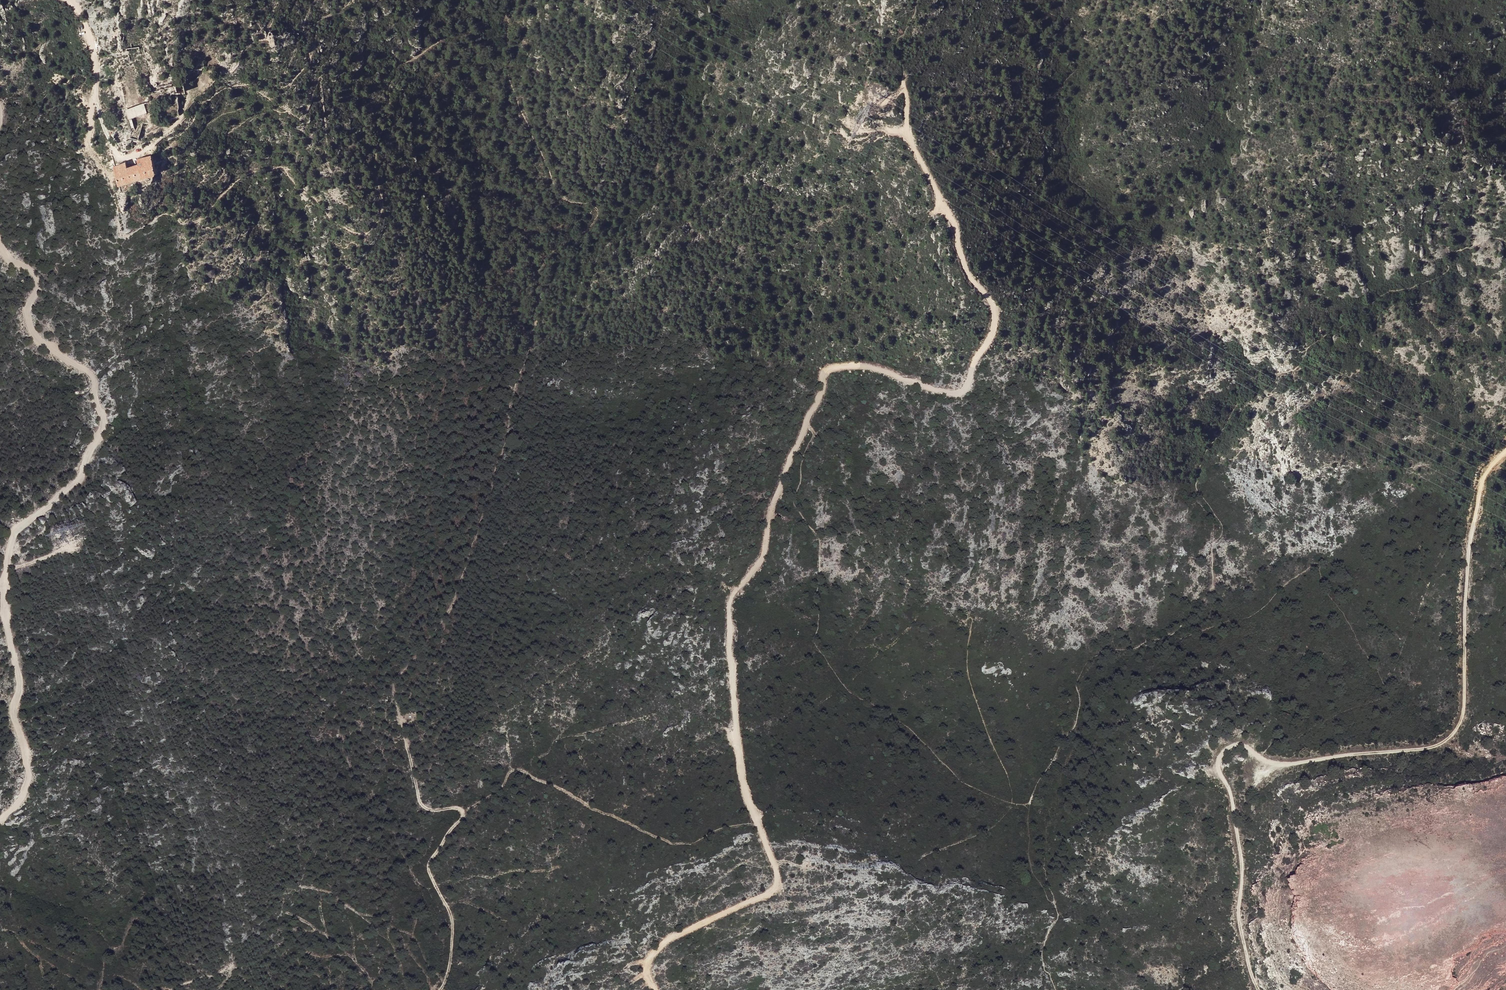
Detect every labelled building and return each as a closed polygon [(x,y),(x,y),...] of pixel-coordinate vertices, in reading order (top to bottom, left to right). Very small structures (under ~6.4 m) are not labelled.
[(172,83),(155,88),(156,92),(170,89),(175,88),(176,94),(185,93),(184,83),(175,85),(172,83)] [(130,129),(134,128),(132,119),(147,113),(144,103),(125,111),(130,129)] [(138,165),(127,168),(126,163),(114,167),(119,186),(156,177),(151,156),(137,160),(138,165)]
